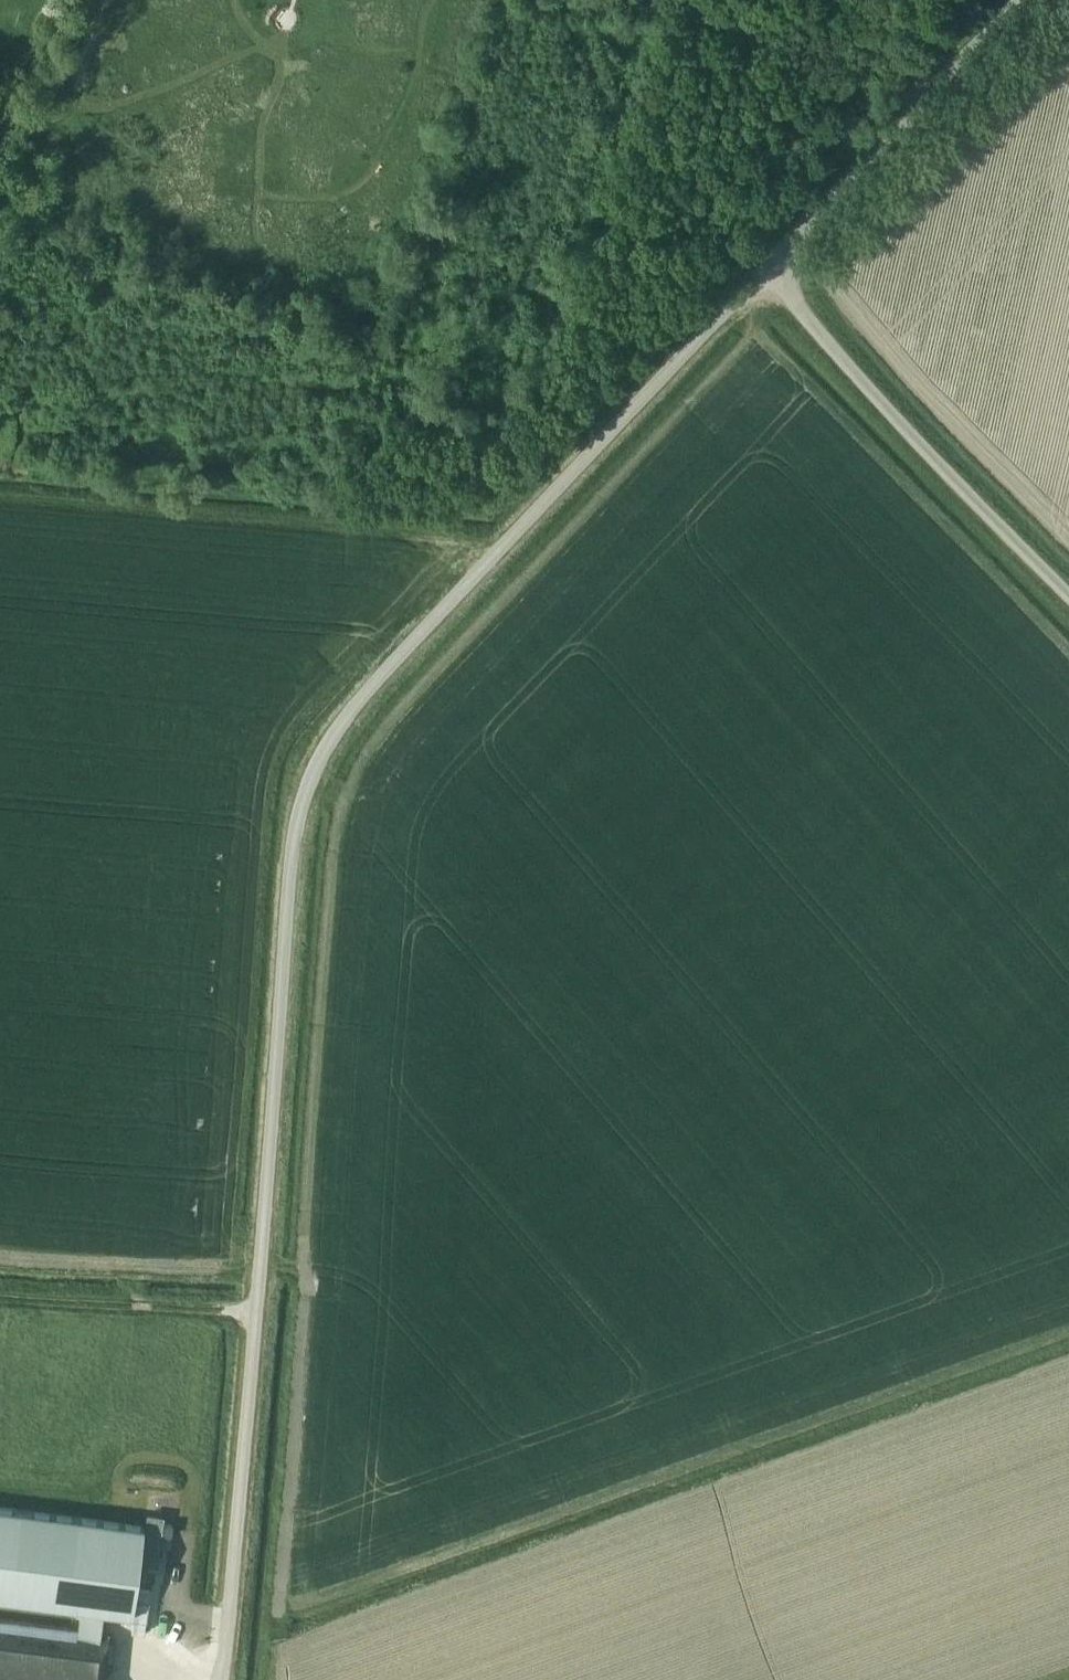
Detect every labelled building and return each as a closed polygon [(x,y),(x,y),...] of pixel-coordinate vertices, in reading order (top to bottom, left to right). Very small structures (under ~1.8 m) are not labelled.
[(107,1633),(100,1632),(103,1609),(132,1613),(144,1525),(0,1506),(0,1595),(81,1606),(78,1629),(0,1619),(0,1679),(102,1679),(107,1633)]
